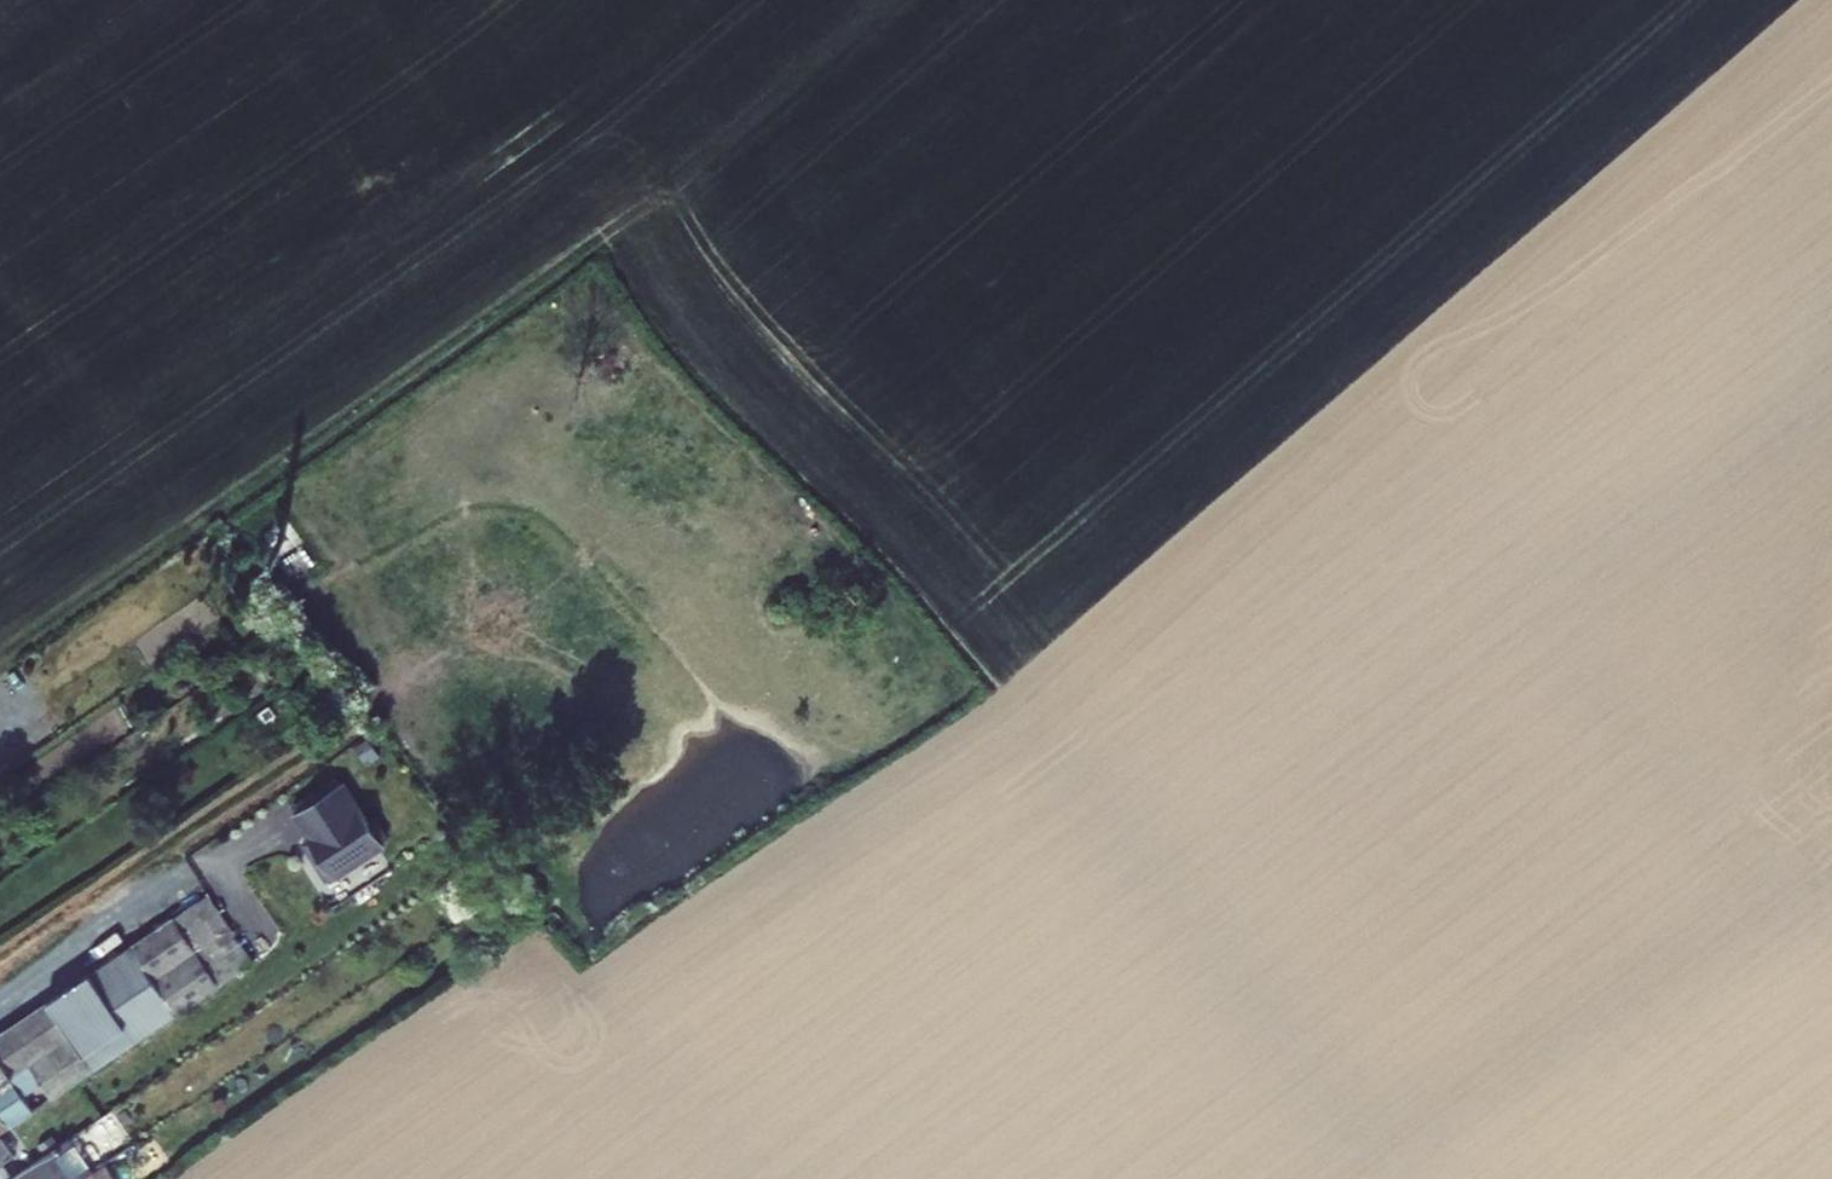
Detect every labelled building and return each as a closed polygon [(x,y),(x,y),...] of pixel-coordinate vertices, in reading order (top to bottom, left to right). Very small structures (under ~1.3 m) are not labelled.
[(329,793),(300,813),(315,835),(321,842),(316,851),(328,868),(337,867),(342,873),(389,840),(387,836),(393,832),(381,815),(375,819),(347,780),(344,782),(340,776),(325,787),(329,793)] [(321,842),(315,835),(307,841),(334,879),(342,873),(337,867),(328,868),(316,851),(321,842)] [(225,884),(0,1035),(0,1082),(236,926),(225,909),(236,901),(225,884)] [(0,1082),(0,1104),(15,1118),(257,959),(236,926),(0,1082)] [(15,1118),(0,1104),(0,1128),(15,1118)] [(99,1171),(98,1170),(102,1167),(79,1133),(12,1178),(87,1178),(99,1171)] [(110,1161),(102,1167),(98,1170),(99,1171),(87,1178),(122,1178),(110,1161)] [(0,1164),(0,1178),(10,1178),(0,1164)]
